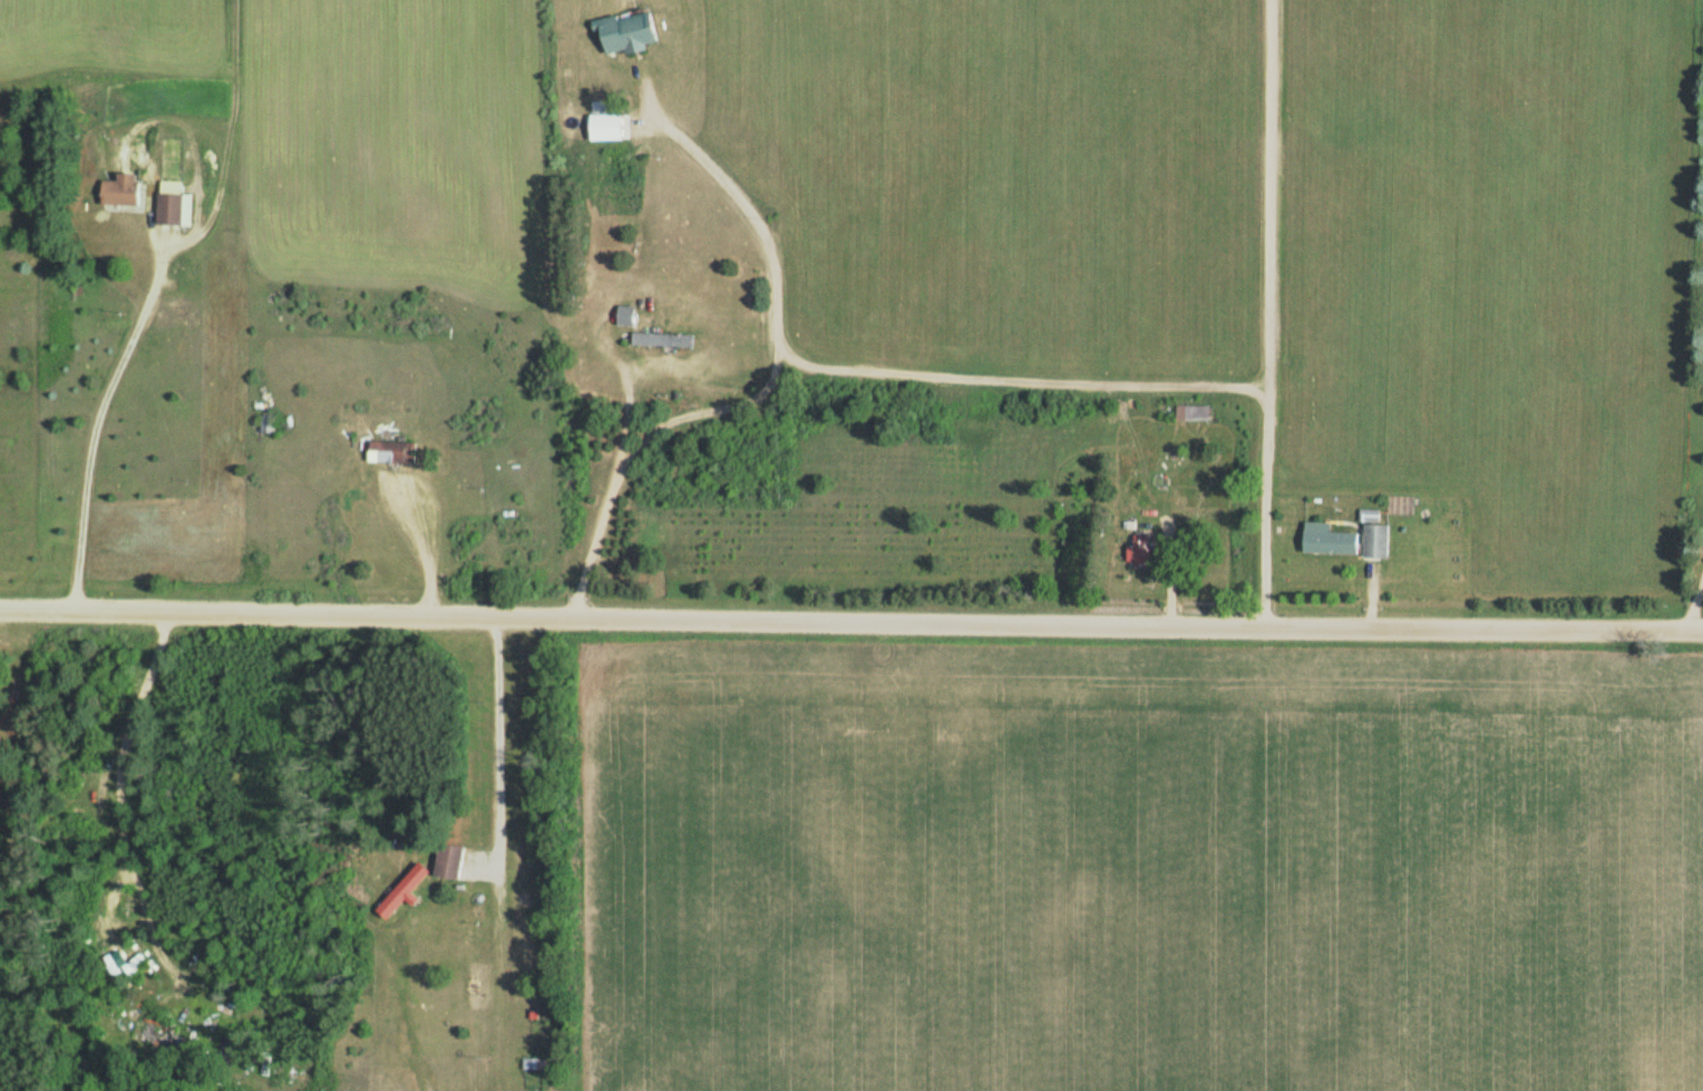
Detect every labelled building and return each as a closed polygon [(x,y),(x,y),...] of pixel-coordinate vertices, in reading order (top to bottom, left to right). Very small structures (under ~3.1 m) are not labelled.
[(654,50),(653,44),(665,41),(659,7),(600,19),(607,55),(631,50),(632,54),(654,50)] [(630,141),(630,113),(596,114),(596,141),(630,141)] [(145,205),(145,174),(123,174),(123,180),(106,180),(106,205),(145,205)] [(162,226),(196,226),(196,194),(162,194),(162,226)] [(634,346),(698,346),(698,334),(634,334),(634,346)] [(374,463),(421,464),(421,443),(374,442),(374,463)] [(1335,523),(1307,523),(1307,554),(1364,554),(1364,532),(1334,532),(1335,523)] [(1368,558),(1392,558),(1392,525),(1368,525),(1368,558)] [(1135,537),(1135,565),(1153,565),(1153,537),(1135,537)] [(439,874),(465,878),(469,846),(444,842),(439,874)] [(411,899),(417,905),(424,898),(417,892),(435,871),(425,861),(381,908),(392,919),(411,899)] [(527,1069),(550,1069),(550,1060),(527,1060),(527,1069)]
